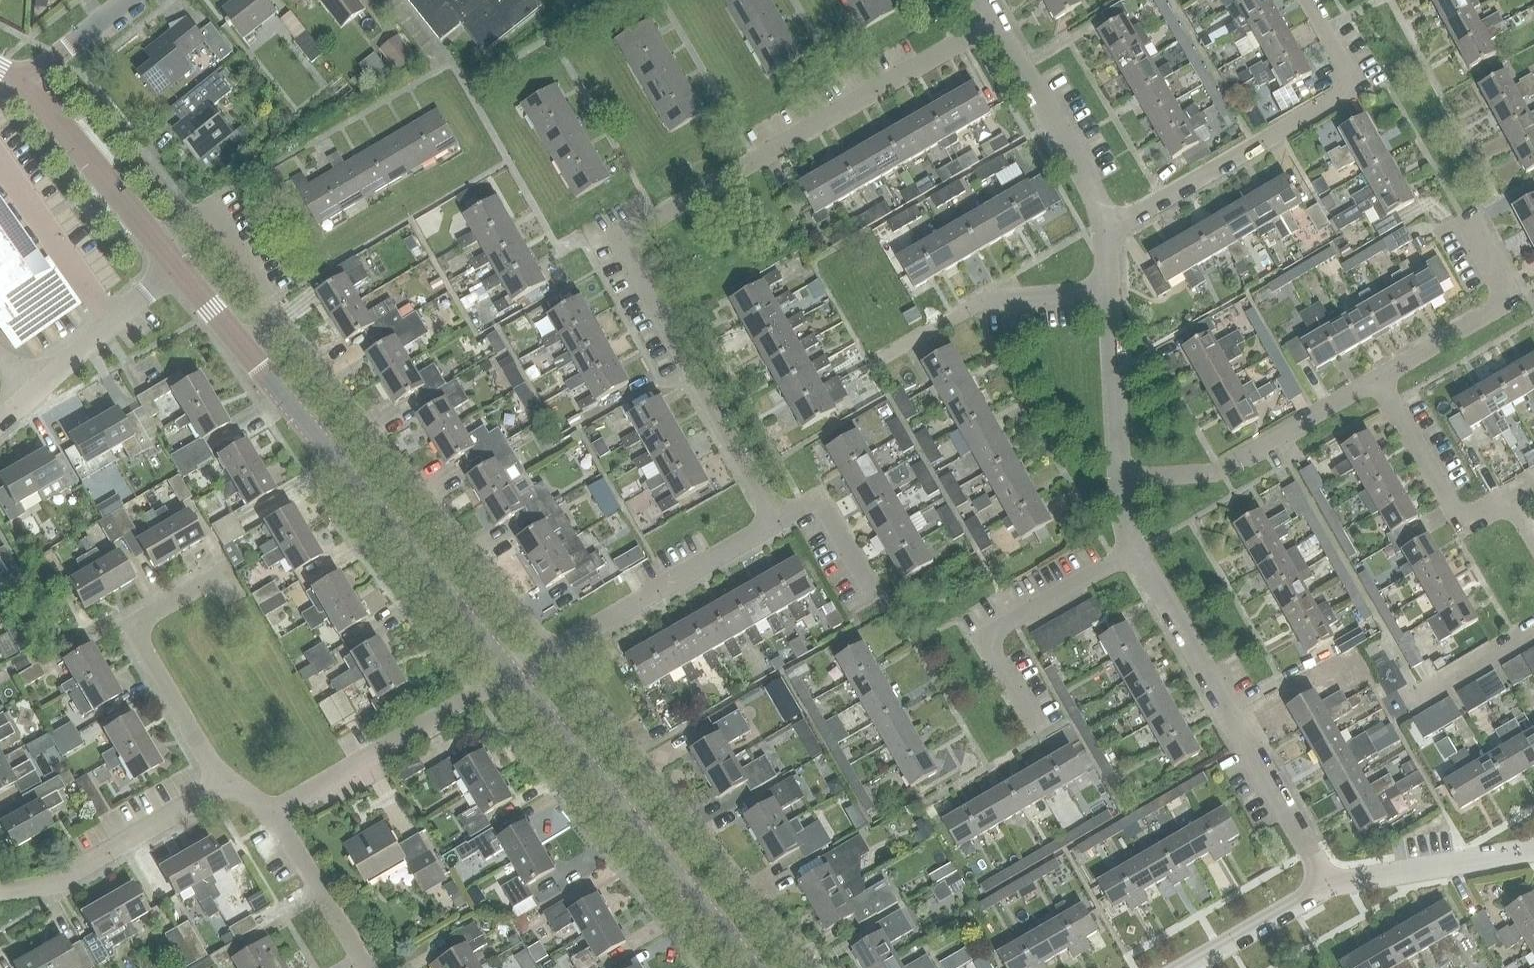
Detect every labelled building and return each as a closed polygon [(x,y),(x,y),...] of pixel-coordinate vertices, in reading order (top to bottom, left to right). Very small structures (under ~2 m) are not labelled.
[(278,14),(267,0),(236,0),(222,11),(219,9),(249,47),(250,47),(242,37),(275,11),(277,14),(278,14)] [(366,9),(359,0),(318,0),(340,29),(366,9)] [(440,41),(460,25),(484,55),(544,7),(538,0),(407,0),(440,41)] [(727,6),(741,29),(775,9),(770,0),(738,0),(727,6)] [(892,0),(859,0),(849,6),(863,29),(898,10),(892,0)] [(1078,0),(1042,0),(1054,21),(1081,5),(1078,0)] [(1173,17),(1163,0),(1153,0),(1165,22),(1173,17)] [(1275,10),(1269,0),(1243,0),(1236,4),(1226,10),(1233,22),(1225,27),(1229,36),(1275,10)] [(1476,0),(1441,0),(1433,4),(1445,25),(1472,10),(1479,6),(1476,0)] [(1131,28),(1125,17),(1128,16),(1121,2),(1101,14),(1108,26),(1097,32),(1110,54),(1144,34),(1138,24),(1131,28)] [(775,9),(741,29),(755,52),(789,32),(775,9)] [(1260,46),(1287,31),(1275,10),(1229,36),(1234,44),(1246,38),(1253,50),(1260,46)] [(1457,47),(1502,22),(1498,13),(1485,20),(1487,22),(1480,25),(1472,10),(1445,25),(1457,47)] [(1173,17),(1165,22),(1178,43),(1185,38),(1173,17)] [(182,59),(205,40),(187,19),(153,46),(161,56),(135,77),(136,78),(139,76),(156,97),(190,70),(182,59)] [(629,63),(663,43),(649,19),(615,39),(629,63)] [(1489,41),(1507,31),(1502,22),(1457,47),(1469,69),(1496,54),(1489,41)] [(1249,70),(1253,78),(1299,52),(1287,31),(1260,46),(1268,61),(1262,65),(1261,63),(1249,70)] [(311,64),(324,54),(306,32),(294,42),(311,64)] [(803,56),(789,32),(755,52),(768,76),(803,56)] [(1122,75),(1149,59),(1142,47),(1149,42),(1144,34),(1110,54),(1122,75)] [(416,59),(397,35),(378,50),(397,74),(416,59)] [(233,52),(222,38),(209,49),(220,62),(233,52)] [(1185,38),(1178,43),(1190,64),(1198,59),(1185,38)] [(663,43),(629,63),(642,86),(677,66),(663,43)] [(1268,84),(1278,79),(1284,90),(1273,96),(1281,111),(1310,94),(1302,80),(1311,74),(1299,52),(1253,78),(1258,87),(1267,82),(1268,84)] [(374,54),(358,66),(374,85),(390,73),(374,54)] [(1167,64),(1156,71),(1149,59),(1122,75),(1135,96),(1161,80),(1161,81),(1173,74),(1167,64)] [(1198,59),(1190,64),(1202,85),(1210,80),(1198,59)] [(677,66),(642,86),(656,109),(690,89),(677,66)] [(225,69),(217,75),(230,90),(237,84),(225,69)] [(1242,83),(1251,78),(1247,71),(1238,76),(1242,83)] [(1533,84),(1533,80),(1531,75),(1519,81),(1520,84),(1514,87),(1505,72),(1478,86),(1490,109),(1533,84)] [(222,154),(217,147),(232,135),(210,108),(231,92),(230,90),(217,75),(216,73),(170,109),(181,123),(173,130),(204,168),(222,154)] [(1161,81),(1161,80),(1135,96),(1147,117),(1174,102),(1161,81)] [(1210,80),(1202,85),(1215,106),(1222,102),(1210,80)] [(535,128),(569,108),(555,84),(521,104),(535,128)] [(951,96),(968,126),(990,114),(973,84),(951,96)] [(1490,109),(1502,130),(1529,115),(1521,100),(1527,97),(1528,99),(1533,96),(1533,84),(1490,109)] [(704,113),(690,89),(656,109),(670,133),(704,113)] [(951,96),(929,109),(946,139),(968,126),(951,96)] [(1194,105),(1180,113),(1174,102),(1147,117),(1159,138),(1186,122),(1199,114),(1194,105)] [(1235,123),(1222,102),(1215,106),(1227,128),(1235,123)] [(569,108),(535,128),(548,151),(582,131),(569,108)] [(413,123),(434,158),(457,144),(437,109),(413,123)] [(929,109),(907,122),(924,152),(946,139),(929,109)] [(1529,115),(1502,130),(1513,151),(1533,140),(1533,112),(1529,115)] [(1203,142),(1199,144),(1191,131),(1205,123),(1199,114),(1186,122),(1159,138),(1172,160),(1181,154),(1189,167),(1210,154),(1203,142)] [(1365,116),(1351,124),(1345,114),(1332,121),(1338,131),(1347,146),(1340,150),(1339,148),(1327,154),(1332,163),(1377,138),(1365,116)] [(907,122),(885,134),(903,164),(924,152),(907,122)] [(413,123),(390,137),(410,171),(434,158),(413,123)] [(582,131),(548,151),(562,174),(596,154),(582,131)] [(994,154),(1009,145),(1002,133),(987,142),(994,154)] [(885,134),(863,147),(881,177),(903,164),(885,134)] [(390,137),(367,150),(387,185),(410,171),(390,137)] [(1377,138),(1332,163),(1337,172),(1355,161),(1362,174),(1389,159),(1377,138)] [(1513,151),(1525,173),(1533,169),(1533,140),(1513,151)] [(987,142),(979,147),(986,158),(994,154),(987,142)] [(863,147),(842,159),(859,189),(881,177),(863,147)] [(367,150),(344,164),(364,198),(387,185),(367,150)] [(958,159),(964,171),(979,162),(972,151),(958,159)] [(344,164),(337,152),(326,158),(333,171),(321,178),(341,212),(364,198),(344,164)] [(610,178),(596,154),(562,174),(576,198),(610,178)] [(988,164),(994,175),(1009,167),(1002,155),(988,164)] [(842,159),(820,172),(837,202),(859,189),(842,159)] [(950,179),(964,171),(958,159),(943,168),(950,179)] [(1389,159),(1362,174),(1369,186),(1363,189),(1362,191),(1351,197),(1356,206),(1401,180),(1389,159)] [(980,183),(994,175),(988,164),(973,172),(980,183)] [(837,202),(820,172),(797,185),(814,214),(811,216),(816,225),(830,218),(825,209),(837,202)] [(302,175),(292,181),(298,191),(308,185),(302,175)] [(1006,195),(1023,225),(1046,212),(1045,211),(1039,201),(1034,193),(1030,185),(1024,175),(1002,188),(1006,195)] [(914,184),(921,196),(935,187),(929,176),(914,184)] [(1288,233),(1290,237),(1301,231),(1290,211),(1301,205),(1285,177),(1262,190),(1288,233)] [(318,226),(341,212),(321,178),(308,185),(298,191),(318,226)] [(1321,180),(1311,185),(1318,197),(1327,192),(1321,180)] [(1401,180),(1356,206),(1332,219),(1339,231),(1364,217),(1362,214),(1372,208),(1379,220),(1372,224),(1379,236),(1402,223),(1395,212),(1414,202),(1401,180)] [(944,189),(951,200),(965,192),(958,181),(944,189)] [(906,204),(921,196),(914,184),(899,193),(906,204)] [(936,209),(951,200),(944,189),(929,197),(936,209)] [(1290,237),(1288,233),(1262,190),(1240,203),(1256,231),(1260,239),(1274,231),(1281,243),(1290,237)] [(1055,191),(1039,201),(1045,211),(1061,202),(1055,191)] [(1006,195),(984,208),(1002,238),(1023,225),(1006,195)] [(1533,224),(1533,195),(1512,207),(1524,229),(1533,224)] [(1328,197),(1321,202),(1327,212),(1334,207),(1328,197)] [(462,250),(478,241),(476,238),(509,220),(496,198),(464,216),(473,232),(457,241),(462,250)] [(870,209),(877,221),(891,212),(885,201),(870,209)] [(1241,240),(1256,231),(1240,203),(1218,216),(1243,260),(1250,256),(1241,240)] [(1317,233),(1330,225),(1317,204),(1305,212),(1317,233)] [(900,214),(907,226),(922,217),(915,206),(900,214)] [(984,208),(962,221),(980,250),(1002,238),(984,208)] [(862,229),(877,221),(870,209),(855,218),(862,229)] [(892,234),(907,226),(900,214),(886,222),(892,234)] [(1227,248),(1236,264),(1234,265),(1240,276),(1249,271),(1243,260),(1218,216),(1195,229),(1212,257),(1227,248)] [(521,241),(509,220),(476,238),(478,241),(485,254),(469,262),(474,272),(490,263),(488,260),(521,241)] [(962,221),(941,233),(958,263),(980,250),(962,221)] [(1524,229),(1533,249),(1533,224),(1524,229)] [(832,247),(847,238),(841,226),(826,235),(832,247)] [(1404,228),(1383,241),(1387,248),(1390,254),(1412,241),(1404,228)] [(30,271),(0,229),(0,292),(30,271)] [(1195,229),(1173,242),(1198,286),(1205,282),(1196,266),(1212,257),(1195,229)] [(941,233),(919,246),(936,276),(958,263),(941,233)] [(412,237),(405,241),(411,252),(418,248),(412,237)] [(1419,237),(1412,241),(1417,250),(1424,245),(1419,237)] [(533,262),(521,241),(488,260),(490,263),(497,275),(481,284),(486,293),(502,284),(500,281),(533,262)] [(1366,261),(1387,248),(1383,241),(1361,253),(1366,261)] [(1150,255),(1156,266),(1144,273),(1158,297),(1171,290),(1167,283),(1182,274),(1192,290),(1198,286),(1173,242),(1150,255)] [(914,289),(936,276),(919,246),(897,259),(914,289)] [(1310,260),(1314,268),(1335,256),(1330,248),(1310,260)] [(1348,248),(1339,253),(1343,259),(1352,254),(1348,248)] [(1366,261),(1361,253),(1340,265),(1345,273),(1366,261)] [(1275,254),(1271,256),(1272,257),(1278,268),(1282,265),(1275,254)] [(1250,256),(1243,260),(1249,271),(1256,266),(1250,256)] [(1443,296),(1438,286),(1450,279),(1437,256),(1424,264),(1427,270),(1416,276),(1407,260),(1397,266),(1400,271),(1422,308),(1443,296)] [(331,318),(360,301),(352,288),(368,278),(355,257),(329,273),(335,283),(316,294),(331,318)] [(1310,260),(1289,273),(1293,280),(1314,268),(1310,260)] [(30,271),(0,292),(0,323),(15,345),(31,334),(30,333),(73,303),(44,261),(30,271)] [(500,281),(502,284),(509,296),(493,305),(499,314),(515,305),(514,302),(545,284),(533,262),(500,281)] [(775,303),(774,300),(767,288),(782,279),(777,270),(761,279),(762,282),(730,300),(743,322),(775,303)] [(1422,308),(1400,271),(1390,277),(1396,287),(1385,294),(1401,320),(1422,308)] [(1271,293),(1293,280),(1289,273),(1267,286),(1271,293)] [(433,290),(443,284),(440,278),(429,284),(433,290)] [(1385,294),(1374,300),(1368,289),(1358,295),(1364,306),(1379,333),(1401,320),(1385,294)] [(775,303),(743,322),(755,343),(787,325),(786,322),(779,310),(794,301),(789,292),(774,300),(775,303)] [(567,295),(562,298),(566,305),(571,302),(567,295)] [(546,349),(561,340),(560,337),(592,319),(580,297),(571,302),(566,305),(554,311),(547,315),(556,331),(541,340),(546,349)] [(561,297),(549,303),(554,311),(566,305),(562,298),(561,297)] [(403,320),(397,311),(390,299),(367,313),(360,301),(331,318),(345,342),(363,331),(369,341),(379,335),(403,320)] [(1319,302),(1309,308),(1337,357),(1358,345),(1343,318),(1332,324),(1319,302)] [(409,304),(397,311),(403,320),(415,313),(409,304)] [(1364,306),(1343,318),(1358,345),(1379,333),(1364,306)] [(908,326),(921,318),(915,308),(902,315),(908,326)] [(1257,334),(1265,330),(1252,308),(1245,313),(1257,334)] [(1315,370),(1337,357),(1309,308),(1299,314),(1311,336),(1300,343),(1297,338),(1284,345),(1296,366),(1309,358),(1315,370)] [(415,313),(403,320),(379,335),(384,345),(366,356),(381,379),(410,362),(402,350),(428,334),(416,312),(415,313)] [(787,325),(755,343),(766,365),(799,346),(797,343),(791,331),(806,322),(801,313),(786,322),(787,325)] [(1186,331),(1193,342),(1182,348),(1194,370),(1236,346),(1236,347),(1244,342),(1237,331),(1215,344),(1210,333),(1215,330),(1208,318),(1186,331)] [(604,340),(592,319),(560,337),(561,340),(568,352),(553,361),(558,370),(573,362),(572,358),(604,340)] [(1265,330),(1257,334),(1269,356),(1277,351),(1265,330)] [(496,331),(486,337),(487,337),(489,342),(499,336),(496,331)] [(802,352),(818,343),(813,335),(797,343),(799,346),(766,365),(778,386),(811,368),(809,365),(802,352)] [(616,361),(604,340),(572,358),(573,362),(580,374),(565,383),(570,392),(585,383),(584,380),(616,361)] [(934,386),(964,369),(952,346),(921,363),(934,386)] [(1207,391),(1234,376),(1227,364),(1241,356),(1236,347),(1236,346),(1194,370),(1207,391)] [(1277,351),(1269,356),(1281,377),(1289,373),(1277,351)] [(1517,365),(1533,395),(1533,355),(1517,365)] [(517,368),(510,356),(498,364),(505,376),(517,368)] [(825,356),(809,365),(811,368),(778,386),(790,408),(823,389),(821,386),(814,374),(830,365),(825,356)] [(584,380),(585,383),(592,395),(577,404),(582,413),(598,404),(597,401),(628,383),(616,361),(584,380)] [(429,396),(446,386),(434,365),(418,375),(410,362),(381,379),(395,403),(414,392),(420,402),(429,396)] [(1511,404),(1526,395),(1529,401),(1527,403),(1533,414),(1533,395),(1517,365),(1495,377),(1511,404)] [(964,369),(934,386),(946,408),(977,390),(964,369)] [(170,391),(184,415),(213,398),(199,374),(185,382),(179,372),(135,398),(148,419),(159,413),(152,402),(170,391)] [(1301,394),(1289,373),(1281,377),(1276,380),(1288,402),(1301,394)] [(1219,412),(1256,391),(1251,382),(1241,388),(1234,376),(1207,391),(1219,412)] [(837,377),(821,386),(823,389),(790,408),(803,429),(835,411),(826,395),(842,386),(837,377)] [(1474,389),(1501,434),(1509,429),(1502,417),(1500,419),(1496,412),(1511,404),(1495,377),(1474,389)] [(431,441),(460,423),(452,411),(469,401),(456,380),(446,386),(429,396),(435,406),(417,417),(431,441)] [(524,383),(513,390),(517,396),(528,389),(524,383)] [(1257,391),(1256,391),(1219,412),(1231,434),(1258,419),(1251,406),(1274,393),(1269,384),(1257,391)] [(897,406),(909,400),(900,385),(889,392),(897,406)] [(1501,434),(1474,389),(1453,402),(1459,414),(1448,420),(1460,442),(1472,435),(1469,429),(1481,422),(1485,428),(1492,440),(1501,434)] [(977,390),(946,408),(959,429),(989,412),(977,390)] [(626,449),(641,441),(640,438),(672,419),(660,397),(632,413),(627,416),(636,432),(621,440),(626,449)] [(199,440),(201,438),(227,423),(213,398),(184,415),(185,415),(173,422),(178,430),(189,424),(198,439),(199,440)] [(917,415),(909,400),(897,406),(906,421),(917,415)] [(536,403),(525,409),(527,413),(538,406),(536,403)] [(627,405),(619,409),(624,418),(627,416),(632,413),(627,405)] [(115,409),(92,422),(108,451),(120,444),(129,459),(151,446),(131,413),(121,419),(115,409)] [(989,412),(959,429),(971,451),(1001,434),(989,412)] [(578,415),(567,421),(571,428),(582,422),(578,415)] [(894,439),(906,433),(897,417),(885,424),(894,439)] [(684,440),(672,419),(640,438),(641,441),(648,453),(633,462),(638,471),(653,462),(652,459),(684,440)] [(108,451),(92,422),(68,435),(74,446),(64,452),(80,480),(114,461),(108,451)] [(479,458),(496,447),(497,447),(506,441),(498,428),(488,434),(484,426),(468,436),(460,423),(431,441),(445,465),(464,454),(470,464),(479,458)] [(922,450),(934,444),(925,429),(914,436),(922,450)] [(1501,434),(1509,448),(1517,443),(1509,429),(1501,434)] [(583,441),(577,430),(569,435),(575,445),(583,441)] [(839,471),(869,454),(856,431),(826,449),(839,471)] [(1339,478),(1353,470),(1380,454),(1367,432),(1341,448),(1348,460),(1334,468),(1339,478)] [(914,447),(906,433),(894,439),(902,453),(914,447)] [(1001,434),(971,451),(983,473),(1014,456),(1001,434)] [(198,439),(169,456),(175,467),(207,448),(207,447),(201,438),(199,440),(198,439)] [(230,480),(231,481),(259,465),(245,440),(216,457),(230,480)] [(696,462),(684,440),(652,459),(653,462),(660,474),(645,483),(650,492),(665,483),(664,480),(696,462)] [(497,447),(496,447),(479,458),(485,467),(467,479),(481,502),(510,485),(503,472),(519,462),(506,441),(497,447)] [(942,459),(934,444),(922,450),(930,465),(942,459)] [(214,459),(207,448),(175,467),(182,478),(214,459)] [(43,502),(77,482),(61,454),(50,460),(44,449),(21,463),(38,492),(37,492),(43,502)] [(869,454),(839,471),(852,493),(882,476),(869,454)] [(1392,475),(1380,454),(1353,470),(1366,491),(1392,475)] [(1014,456),(983,473),(996,495),(1026,478),(1014,456)] [(920,483),(931,476),(922,461),(911,468),(920,483)] [(664,480),(665,483),(672,496),(657,504),(662,514),(679,504),(677,501),(709,484),(696,462),(664,480)] [(38,492),(21,463),(0,475),(0,482),(3,487),(0,489),(0,506),(9,522),(24,513),(18,503),(37,492),(38,492)] [(245,506),(273,489),(259,465),(231,481),(230,480),(219,487),(226,499),(237,492),(245,506)] [(1311,495),(1319,490),(1324,487),(1312,465),(1299,472),(1311,495)] [(947,494),(959,487),(950,473),(939,479),(947,494)] [(179,503),(190,496),(176,474),(165,481),(179,503)] [(1405,496),(1392,475),(1366,491),(1358,495),(1370,516),(1378,512),(1405,496)] [(882,476),(852,493),(865,515),(895,497),(882,476)] [(939,490),(931,476),(920,483),(928,497),(939,490)] [(1026,478),(996,495),(1008,517),(1038,500),(1026,478)] [(603,481),(590,489),(606,517),(619,509),(603,481)] [(520,525),(529,519),(555,503),(542,483),(518,498),(510,485),(481,502),(496,526),(514,515),(520,525)] [(1302,514),(1310,510),(1295,483),(1282,490),(1298,517),(1302,514)] [(967,502),(959,487),(947,494),(956,509),(967,502)] [(1319,490),(1311,495),(1323,515),(1331,511),(1319,490)] [(992,505),(986,495),(972,503),(978,514),(992,505)] [(1417,518),(1405,496),(1378,512),(1390,533),(1386,536),(1391,545),(1412,533),(1407,524),(1417,518)] [(895,497),(865,515),(877,536),(907,519),(895,497)] [(106,500),(95,507),(102,517),(112,511),(106,500)] [(1021,540),(1051,523),(1038,500),(1008,517),(1008,518),(1002,521),(1007,530),(1013,526),(1021,540)] [(555,503),(529,519),(535,529),(517,540),(531,564),(560,546),(553,534),(569,524),(556,503),(555,503)] [(944,527),(956,520),(947,505),(936,512),(944,527)] [(258,548),(263,556),(306,531),(291,506),(263,523),(273,540),(258,548)] [(108,515),(121,538),(135,529),(121,507),(108,515)] [(178,554),(202,540),(185,511),(171,519),(164,507),(153,513),(161,526),(178,554)] [(178,554),(161,526),(153,513),(151,509),(141,516),(150,532),(136,540),(153,568),(178,554)] [(1310,510),(1302,514),(1315,536),(1322,531),(1310,510)] [(1266,522),(1260,511),(1233,526),(1245,548),(1283,526),(1291,522),(1285,511),(1266,522)] [(1331,511),(1323,515),(1336,537),(1343,532),(1331,511)] [(210,526),(216,537),(238,524),(232,513),(210,526)] [(110,544),(121,538),(108,515),(97,522),(110,544)] [(972,538),(984,531),(975,516),(964,523),(972,538)] [(907,519),(877,536),(890,558),(920,541),(907,519)] [(964,534),(956,520),(944,527),(952,541),(964,534)] [(238,524),(216,537),(223,547),(245,535),(238,524)] [(1258,569),(1284,554),(1277,541),(1288,535),(1283,526),(1245,548),(1258,569)] [(306,531),(263,556),(260,558),(267,569),(284,559),(292,572),(320,555),(306,531)] [(992,546),(984,531),(972,538),(980,552),(992,546)] [(1356,554),(1343,532),(1336,537),(1348,558),(1356,554)] [(1401,551),(1408,563),(1398,569),(1404,579),(1414,573),(1413,572),(1440,557),(1427,535),(1417,541),(1412,533),(1391,545),(1396,554),(1401,551)] [(88,536),(79,542),(85,552),(94,546),(88,536)] [(933,563),(920,541),(890,558),(903,580),(933,563)] [(2,570),(6,578),(18,571),(4,546),(0,548),(0,572),(2,570)] [(568,559),(560,546),(531,564),(546,588),(564,577),(570,587),(604,566),(596,552),(589,557),(584,549),(568,559)] [(1295,547),(1284,554),(1258,569),(1270,590),(1307,568),(1302,559),(1295,547)] [(95,549),(84,555),(108,595),(132,580),(116,552),(103,559),(95,549)] [(51,578),(62,572),(50,550),(39,556),(44,566),(51,578)] [(1334,553),(1327,557),(1339,579),(1347,574),(1334,553)] [(108,595),(84,555),(74,561),(79,573),(67,581),(84,609),(108,595)] [(39,556),(32,560),(37,570),(44,566),(39,556)] [(1413,572),(1414,573),(1426,593),(1452,578),(1440,557),(1413,572)] [(627,559),(617,564),(621,571),(630,565),(627,559)] [(793,603),(797,602),(809,595),(818,610),(820,609),(827,605),(817,589),(815,590),(797,559),(775,571),(793,603)] [(1282,611),(1309,596),(1301,583),(1312,577),(1307,568),(1270,590),(1282,611)] [(775,571),(754,583),(772,616),(775,614),(788,607),(797,622),(806,617),(797,602),(793,603),(775,571)] [(1370,597),(1378,593),(1365,571),(1358,576),(1370,597)] [(338,572),(310,589),(304,593),(313,607),(300,614),(305,622),(351,595),(338,572)] [(1347,574),(1339,579),(1351,600),(1359,596),(1347,574)] [(1426,593),(1438,614),(1465,599),(1452,578),(1426,593)] [(250,595),(257,606),(279,593),(273,581),(250,595)] [(754,583),(732,595),(751,628),(754,626),(766,619),(775,635),(784,629),(775,614),(772,616),(754,583)] [(279,593),(257,606),(263,617),(286,603),(279,593)] [(1378,593),(1370,597),(1382,619),(1390,614),(1378,593)] [(351,595),(305,622),(310,630),(323,623),(322,621),(327,618),(337,634),(364,617),(351,595)] [(732,595),(711,608),(730,640),(733,638),(745,631),(754,647),(763,642),(754,626),(751,628),(732,595)] [(1326,602),(1316,608),(1309,596),(1282,611),(1294,632),(1321,617),(1331,611),(1326,602)] [(1371,617),(1359,596),(1351,600),(1363,621),(1371,617)] [(1082,605),(1094,626),(1104,620),(1093,599),(1082,605)] [(1465,599),(1438,614),(1438,615),(1426,622),(1438,643),(1450,636),(1451,636),(1477,621),(1465,599)] [(827,605),(820,609),(825,617),(835,612),(830,603),(827,605)] [(1082,605),(1072,611),(1084,632),(1094,626),(1082,605)] [(711,608),(690,620),(709,652),(712,650),(724,643),(733,659),(742,654),(733,638),(730,640),(711,608)] [(1072,611),(1061,617),(1073,637),(1084,632),(1072,611)] [(1331,611),(1321,617),(1294,632),(1306,654),(1333,639),(1327,628),(1337,622),(1331,611)] [(1390,614),(1382,619),(1394,640),(1402,635),(1390,614)] [(1061,617),(1051,623),(1063,644),(1073,637),(1061,617)] [(690,620),(669,632),(687,664),(690,663),(703,656),(712,671),(721,666),(712,650),(709,652),(690,620)] [(1051,623),(1040,629),(1052,649),(1063,644),(1051,623)] [(1112,661),(1138,646),(1126,624),(1099,639),(1112,661)] [(1367,641),(1359,628),(1334,643),(1341,656),(1367,641)] [(1042,655),(1052,649),(1040,629),(1030,634),(1042,655)] [(0,635),(0,647),(5,657),(16,651),(6,632),(0,635)] [(669,632),(648,644),(666,677),(669,675),(681,668),(690,683),(699,678),(690,663),(687,664),(669,632)] [(1402,636),(1402,635),(1394,640),(1411,669),(1423,662),(1407,633),(1402,636)] [(808,652),(807,652),(799,637),(788,644),(796,658),(796,659),(808,652)] [(349,654),(356,666),(344,674),(330,682),(337,693),(341,690),(346,687),(353,684),(352,683),(390,661),(376,638),(349,654)] [(302,654),(308,664),(328,653),(322,642),(302,654)] [(848,680),(875,665),(863,643),(836,659),(848,680)] [(678,691),(669,675),(666,677),(648,644),(626,657),(644,689),(660,680),(669,696),(678,691)] [(64,693),(77,686),(105,669),(91,645),(63,662),(73,679),(60,686),(64,693)] [(1138,646),(1112,661),(1124,682),(1151,667),(1138,646)] [(1520,656),(1532,675),(1533,677),(1533,676),(1533,655),(1531,649),(1520,656)] [(23,652),(13,658),(19,668),(29,662),(23,652)] [(328,653),(308,664),(315,675),(335,663),(328,653)] [(779,656),(770,661),(775,670),(784,665),(779,656)] [(1532,675),(1520,656),(1501,667),(1513,687),(1532,675)] [(352,683),(353,684),(355,688),(356,690),(366,684),(375,699),(370,702),(377,714),(393,704),(387,693),(403,683),(390,661),(352,683)] [(22,688),(44,676),(37,664),(15,676),(22,688)] [(875,665),(848,680),(861,702),(888,686),(875,665)] [(1044,671),(1057,693),(1064,688),(1052,666),(1044,671)] [(1151,667),(1124,682),(1136,704),(1163,688),(1151,667)] [(105,669),(77,686),(91,710),(120,694),(105,669)] [(1475,682),(1487,702),(1506,691),(1494,671),(1475,682)] [(780,676),(766,685),(774,698),(788,690),(780,676)] [(792,684),(804,706),(812,701),(799,680),(792,684)] [(1468,713),(1487,702),(1475,682),(1456,693),(1468,713)] [(353,684),(346,687),(349,692),(355,688),(353,684)] [(888,686),(861,702),(873,723),(900,708),(888,686)] [(1064,688),(1057,693),(1069,714),(1077,709),(1064,688)] [(1163,688),(1136,704),(1148,725),(1175,709),(1163,688)] [(354,712),(341,690),(337,693),(317,704),(330,726),(354,712)] [(1299,729),(1346,701),(1341,691),(1320,703),(1313,692),(1287,707),(1299,729)] [(1355,696),(1346,701),(1351,709),(1360,704),(1355,696)] [(1450,697),(1431,708),(1442,728),(1461,717),(1450,697)] [(812,701),(804,706),(816,727),(824,723),(812,701)] [(1299,729),(1311,750),(1338,734),(1332,723),(1352,711),(1351,709),(1346,701),(1299,729)] [(873,723),(885,744),(912,729),(900,708),(873,723)] [(1442,728),(1431,708),(1412,719),(1423,739),(1442,728)] [(1077,709),(1069,714),(1081,735),(1089,731),(1077,709)] [(1148,725),(1161,746),(1187,731),(1175,709),(1148,725)] [(726,745),(750,731),(738,711),(712,726),(717,735),(691,751),(704,775),(734,758),(726,745)] [(13,734),(2,713),(0,714),(0,741),(13,734)] [(100,755),(104,762),(104,763),(146,739),(132,715),(103,731),(113,748),(100,755)] [(816,755),(823,751),(803,718),(797,722),(816,755)] [(1509,723),(1501,727),(1527,770),(1533,766),(1533,731),(1533,729),(1523,735),(1514,720),(1509,723)] [(54,745),(76,732),(70,721),(48,734),(54,745)] [(837,744),(824,723),(816,727),(829,749),(837,744)] [(1344,745),(1342,741),(1338,734),(1311,750),(1323,771),(1371,743),(1379,738),(1387,734),(1388,733),(1381,723),(1364,733),(1365,733),(1344,745)] [(1494,731),(1500,741),(1503,747),(1488,756),(1504,784),(1527,770),(1501,727),(1494,731)] [(924,750),(912,729),(885,744),(898,766),(924,750)] [(1387,734),(1379,738),(1385,748),(1397,741),(1399,740),(1394,730),(1388,733),(1387,734)] [(1101,752),(1089,731),(1081,735),(1093,756),(1101,752)] [(1200,753),(1193,741),(1187,731),(1161,746),(1173,768),(1200,753)] [(61,757),(83,744),(76,732),(54,745),(61,757)] [(131,780),(160,763),(146,739),(104,763),(109,770),(122,763),(131,780)] [(1376,753),(1371,743),(1323,771),(1335,791),(1362,776),(1356,765),(1376,753)] [(837,744),(829,749),(841,770),(849,765),(837,744)] [(1049,759),(1064,786),(1086,773),(1070,747),(1049,759)] [(1457,753),(1482,797),(1504,784),(1488,756),(1473,764),(1464,749),(1457,753)] [(937,772),(924,750),(898,766),(910,788),(937,772)] [(461,779),(469,792),(498,775),(484,752),(456,768),(450,758),(427,773),(439,793),(461,779)] [(1106,778),(1113,773),(1101,752),(1093,756),(1106,778)] [(1482,797),(1457,753),(1449,757),(1459,773),(1443,782),(1459,810),(1482,797)] [(734,758),(704,775),(718,798),(745,782),(750,792),(776,776),(764,756),(741,770),(734,758)] [(0,759),(0,790),(14,783),(20,793),(40,782),(28,761),(9,772),(1,758),(0,759)] [(425,769),(419,759),(398,772),(404,782),(425,769)] [(1049,759),(1027,772),(1043,798),(1064,786),(1049,759)] [(1411,760),(1401,767),(1407,778),(1418,771),(1412,760),(1411,760)] [(849,765),(841,770),(854,791),(861,787),(849,765)] [(68,770),(57,776),(63,787),(73,781),(68,770)] [(1399,816),(1390,801),(1400,795),(1401,796),(1424,783),(1418,771),(1407,778),(1395,785),(1348,812),(1360,834),(1386,819),(1388,822),(1399,816)] [(1027,772),(1006,784),(1022,811),(1043,798),(1027,772)] [(1113,773),(1106,778),(1118,800),(1126,795),(1113,773)] [(1181,785),(1186,794),(1207,781),(1202,773),(1181,785)] [(87,803),(98,797),(85,774),(73,781),(87,803)] [(498,775),(469,792),(477,806),(458,817),(470,838),(490,826),(484,816),(512,799),(498,775)] [(1369,787),(1362,776),(1335,791),(1348,812),(1395,785),(1389,775),(1369,787)] [(63,787),(57,776),(21,796),(27,807),(0,822),(0,825),(13,848),(51,827),(44,813),(61,803),(55,792),(63,787)] [(758,841),(787,824),(780,811),(804,798),(792,777),(766,793),(771,802),(744,818),(758,841)] [(1006,784),(985,796),(1000,823),(1022,811),(1006,784)] [(1165,806),(1186,794),(1181,785),(1160,797),(1165,806)] [(874,808),(861,787),(854,791),(866,813),(874,808)] [(985,796),(964,809),(979,836),(1000,823),(985,796)] [(1144,818),(1165,806),(1160,797),(1139,809),(1144,818)] [(1202,821),(1223,857),(1231,852),(1226,843),(1239,835),(1223,808),(1202,821)] [(957,848),(979,836),(964,809),(942,821),(957,848)] [(1085,823),(1091,831),(1113,818),(1108,810),(1085,823)] [(920,831),(913,833),(919,844),(934,835),(937,834),(927,816),(924,817),(915,823),(920,831)] [(797,818),(787,824),(758,841),(772,864),(799,849),(804,858),(830,843),(818,822),(804,830),(797,818)] [(863,818),(856,822),(860,829),(867,825),(863,818)] [(1202,821),(1181,833),(1196,860),(1209,853),(1214,862),(1223,857),(1202,821)] [(484,861),(503,850),(512,863),(540,846),(526,822),(498,839),(492,829),(467,844),(466,842),(454,849),(462,862),(479,852),(484,861)] [(1102,842),(1123,830),(1118,822),(1097,834),(1102,842)] [(1085,823),(1064,835),(1069,844),(1091,831),(1085,823)] [(421,890),(443,877),(419,834),(397,847),(384,824),(345,846),(366,881),(403,859),(421,890)] [(1181,833),(1160,845),(1181,882),(1190,877),(1184,867),(1196,860),(1181,833)] [(1097,834),(1076,846),(1068,851),(1073,860),(1102,842),(1097,834)] [(1064,835),(1043,847),(1048,856),(1069,844),(1064,835)] [(857,838),(820,859),(826,868),(799,884),(812,907),(860,880),(859,880),(860,858),(866,854),(857,838)] [(211,900),(218,896),(208,877),(225,867),(208,839),(184,853),(200,882),(201,881),(211,900)] [(1160,845),(1139,857),(1155,884),(1167,877),(1173,887),(1181,882),(1160,845)] [(540,846),(512,863),(520,876),(501,888),(513,908),(533,896),(526,886),(554,869),(540,846)] [(1043,847),(1022,860),(1027,868),(1048,856),(1043,847)] [(200,882),(184,853),(159,867),(176,896),(189,888),(198,903),(210,897),(201,881),(200,882)] [(1139,857),(1118,870),(1139,906),(1148,901),(1142,891),(1155,884),(1139,857)] [(1055,859),(1034,871),(1039,879),(1060,867),(1055,859)] [(1022,860),(1000,872),(1005,881),(1027,868),(1022,860)] [(928,876),(933,885),(955,872),(958,870),(952,861),(950,863),(928,876)] [(1131,911),(1139,906),(1118,870),(1097,882),(1112,909),(1125,901),(1131,911)] [(1034,871),(1013,883),(1018,892),(1039,879),(1034,871)] [(942,881),(950,896),(960,891),(966,888),(957,872),(955,873),(942,881)] [(984,893),(1005,881),(1000,872),(979,885),(984,893)] [(860,880),(812,907),(826,931),(853,915),(858,925),(876,914),(877,915),(898,903),(885,881),(864,893),(864,879),(860,880)] [(444,886),(457,909),(465,904),(452,881),(444,886)] [(1013,883),(992,895),(997,904),(1018,892),(1013,883)] [(106,898),(129,938),(135,934),(128,923),(146,913),(130,884),(106,898)] [(1519,902),(1506,910),(1515,925),(1509,928),(1507,926),(1497,933),(1483,910),(1469,919),(1488,951),(1501,943),(1501,942),(1533,922),(1533,897),(1532,894),(1531,894),(1527,886),(1523,886),(1515,890),(1514,894),(1519,902)] [(575,922),(583,936),(611,919),(597,895),(569,912),(563,901),(543,913),(555,934),(575,922)] [(975,916),(997,904),(992,895),(970,908),(975,916)] [(129,938),(106,898),(81,912),(93,933),(82,939),(97,965),(112,956),(111,948),(129,938)] [(1422,915),(1450,962),(1460,956),(1448,936),(1459,929),(1444,902),(1422,915)] [(1060,917),(1082,954),(1090,949),(1085,939),(1097,932),(1082,905),(1060,917)] [(870,940),(853,950),(863,967),(876,967),(896,957),(888,944),(912,931),(900,910),(865,931),(870,940)] [(234,940),(256,927),(250,915),(227,928),(229,932),(233,939),(234,940)] [(524,915),(513,922),(518,929),(521,931),(525,930),(529,922),(524,915)] [(1440,967),(1450,962),(1422,915),(1402,927),(1417,954),(1428,947),(1440,967)] [(1060,917),(1039,929),(1055,956),(1067,949),(1073,959),(1082,954),(1060,917)] [(583,936),(591,949),(571,961),(576,967),(603,967),(597,959),(625,942),(611,919),(583,936)] [(186,921),(175,928),(182,940),(195,962),(206,956),(193,933),(186,921)] [(1501,943),(1506,951),(1518,943),(1516,941),(1523,937),(1531,952),(1533,950),(1533,922),(1501,942),(1501,943)] [(432,967),(479,967),(480,967),(472,953),(487,944),(474,923),(451,937),(458,950),(453,953),(451,949),(443,954),(446,958),(431,967),(432,967)] [(1417,954),(1402,927),(1381,939),(1397,967),(1411,967),(1406,960),(1417,954)] [(182,940),(175,928),(163,935),(182,967),(184,967),(195,962),(182,940)] [(1019,941),(1034,967),(1045,967),(1043,963),(1055,956),(1039,929),(1019,941)] [(229,932),(220,937),(224,945),(233,939),(229,932)] [(512,937),(510,942),(512,945),(519,941),(515,935),(512,937)] [(46,967),(92,967),(93,967),(79,941),(67,948),(61,937),(37,951),(46,967)] [(235,967),(268,967),(280,961),(266,938),(239,955),(231,943),(208,957),(211,963),(214,967),(220,967),(231,961),(235,967)] [(1381,939),(1360,951),(1369,967),(1397,967),(1381,939)] [(1019,941),(997,954),(1005,967),(1034,967),(1019,941)] [(37,951),(13,965),(14,967),(46,967),(37,951)] [(1338,964),(1341,967),(1369,967),(1360,951),(1338,964)] [(985,954),(974,960),(978,967),(987,967),(991,966),(985,954)] [(926,955),(904,967),(934,967),(926,955)] [(186,967),(203,967),(211,963),(208,957),(207,956),(186,967)] [(896,957),(876,967),(902,967),(896,957)]
